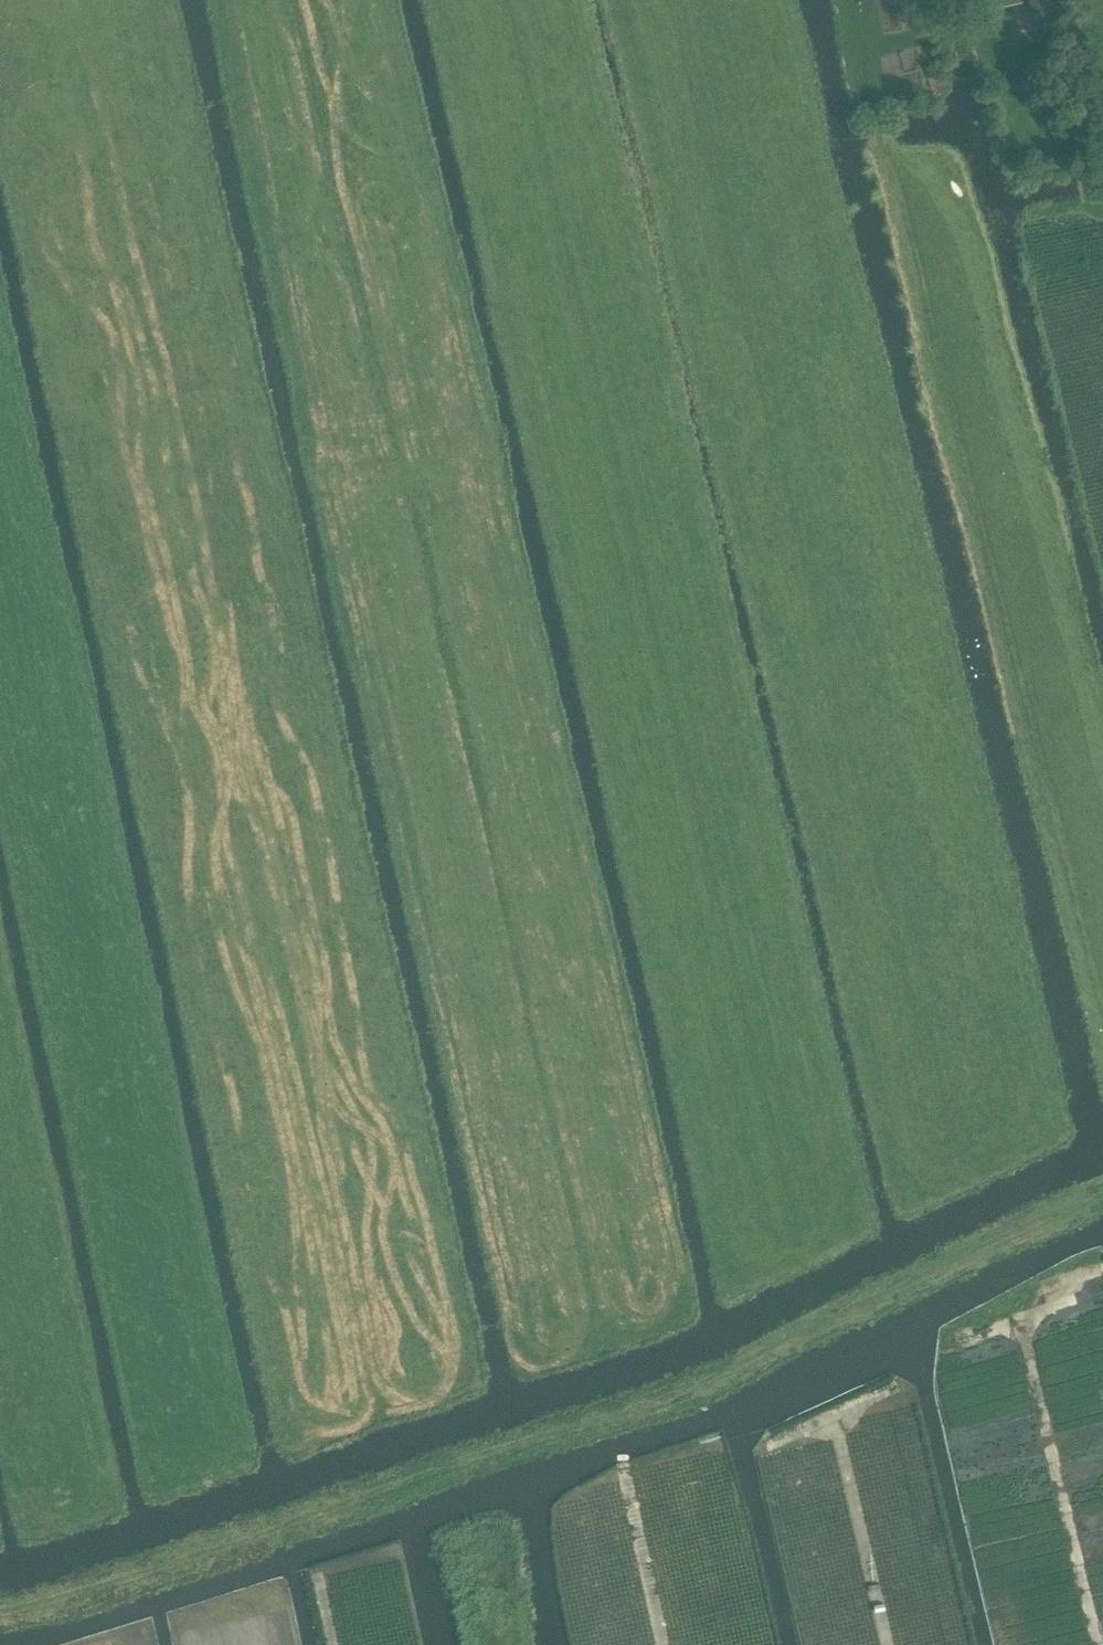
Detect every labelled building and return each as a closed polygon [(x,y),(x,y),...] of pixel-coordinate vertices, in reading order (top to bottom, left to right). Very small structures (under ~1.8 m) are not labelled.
[(1020,0),(983,0),(986,13),(1021,5),(1020,0)] [(1030,4),(1039,46),(1057,43),(1048,0),(1030,4)]
